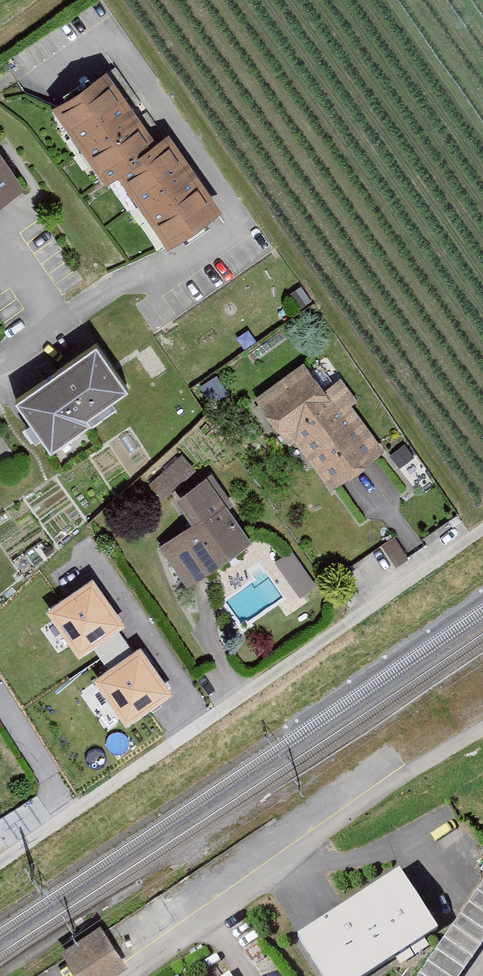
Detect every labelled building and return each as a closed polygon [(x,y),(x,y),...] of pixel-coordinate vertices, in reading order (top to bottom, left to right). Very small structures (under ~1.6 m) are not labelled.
[(173,243),(224,208),(175,137),(162,146),(106,65),(48,105),(110,195),(130,181),(173,243)] [(33,185),(0,138),(0,208),(33,185)] [(67,439),(141,386),(112,346),(38,399),(67,439)] [(339,488),(386,452),(352,403),(363,398),(346,375),(334,384),(313,356),(266,392),(339,488)] [(192,584),(259,537),(213,471),(176,498),(193,522),(163,543),(192,584)] [(384,574),(409,554),(392,534),(368,554),(384,574)] [(271,560),(292,598),(316,585),(294,547),(271,560)] [(116,664),(158,637),(134,600),(92,626),(116,664)] [(328,975),(378,975),(443,934),(406,877),(306,942),(328,975)] [(100,927),(61,954),(76,975),(117,975),(128,969),(100,927)]
